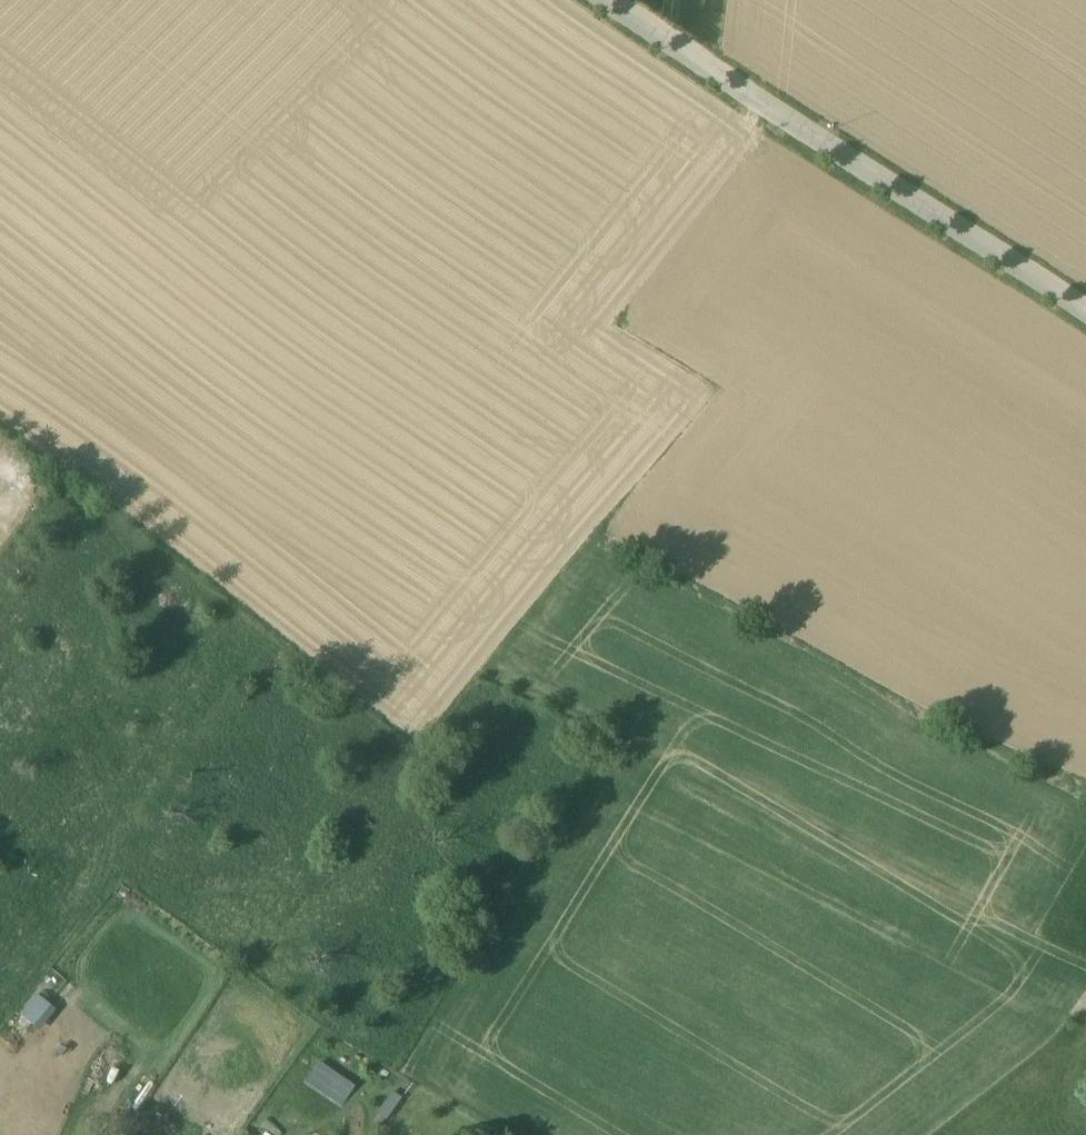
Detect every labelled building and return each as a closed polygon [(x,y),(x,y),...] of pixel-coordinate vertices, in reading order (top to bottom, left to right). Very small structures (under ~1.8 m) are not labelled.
[(20,1015),(40,1030),(56,1008),(36,994),(20,1015)] [(318,1061),(305,1082),(342,1105),(355,1084),(318,1061)] [(402,1101),(392,1093),(376,1115),(386,1122),(402,1101)]
